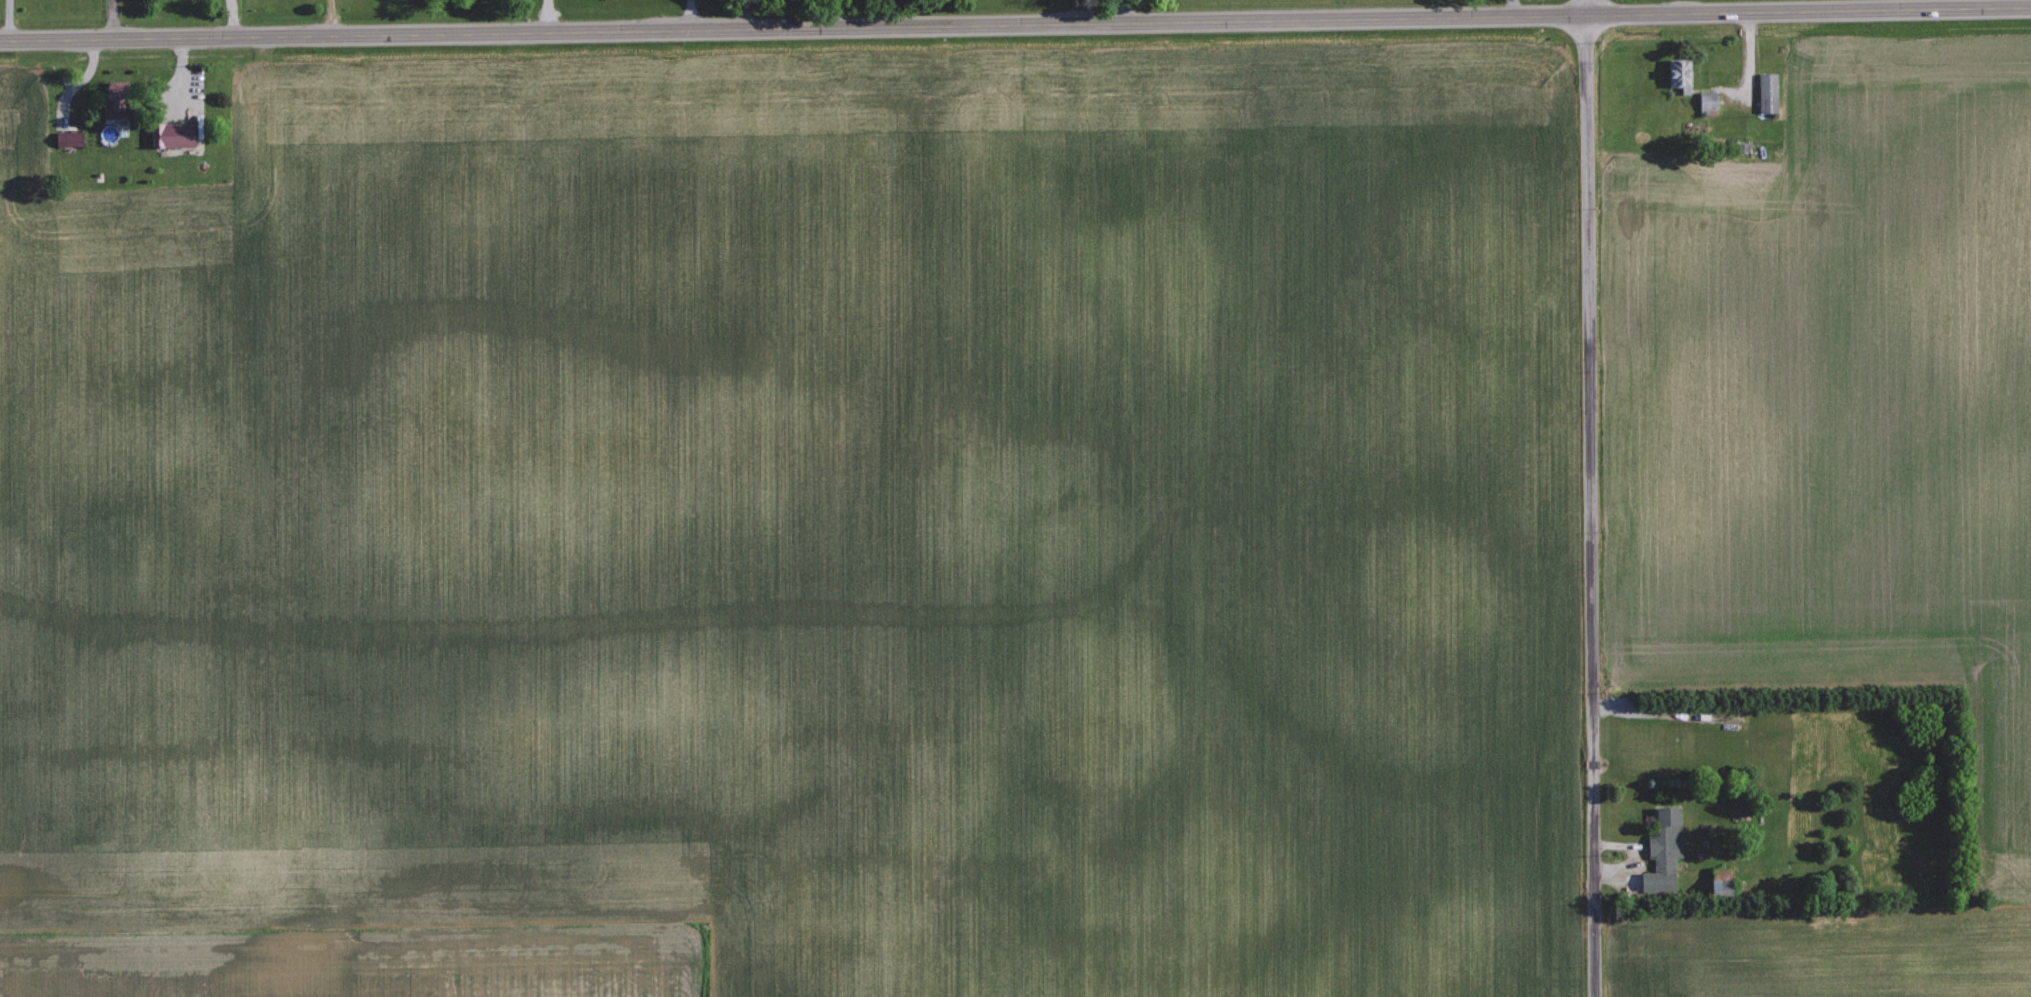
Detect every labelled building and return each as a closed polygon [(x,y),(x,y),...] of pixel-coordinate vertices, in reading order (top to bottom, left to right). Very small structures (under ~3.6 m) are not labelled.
[(1667,89),(1690,89),(1689,58),(1667,59),(1667,89)] [(1777,72),(1758,73),(1759,112),(1777,112),(1777,72)] [(118,118),(119,88),(102,88),(101,118),(118,118)] [(1716,106),(1715,91),(1699,91),(1700,107),(1716,106)] [(191,123),(150,123),(150,147),(191,146),(191,123)] [(54,145),(80,146),(81,132),(55,131),(54,145)] [(1680,805),(1655,805),(1656,833),(1648,833),(1648,856),(1654,856),(1654,871),(1640,871),(1640,891),(1675,890),(1674,856),(1681,856),(1680,805)] [(1709,892),(1729,893),(1730,877),(1710,876),(1709,892)]
